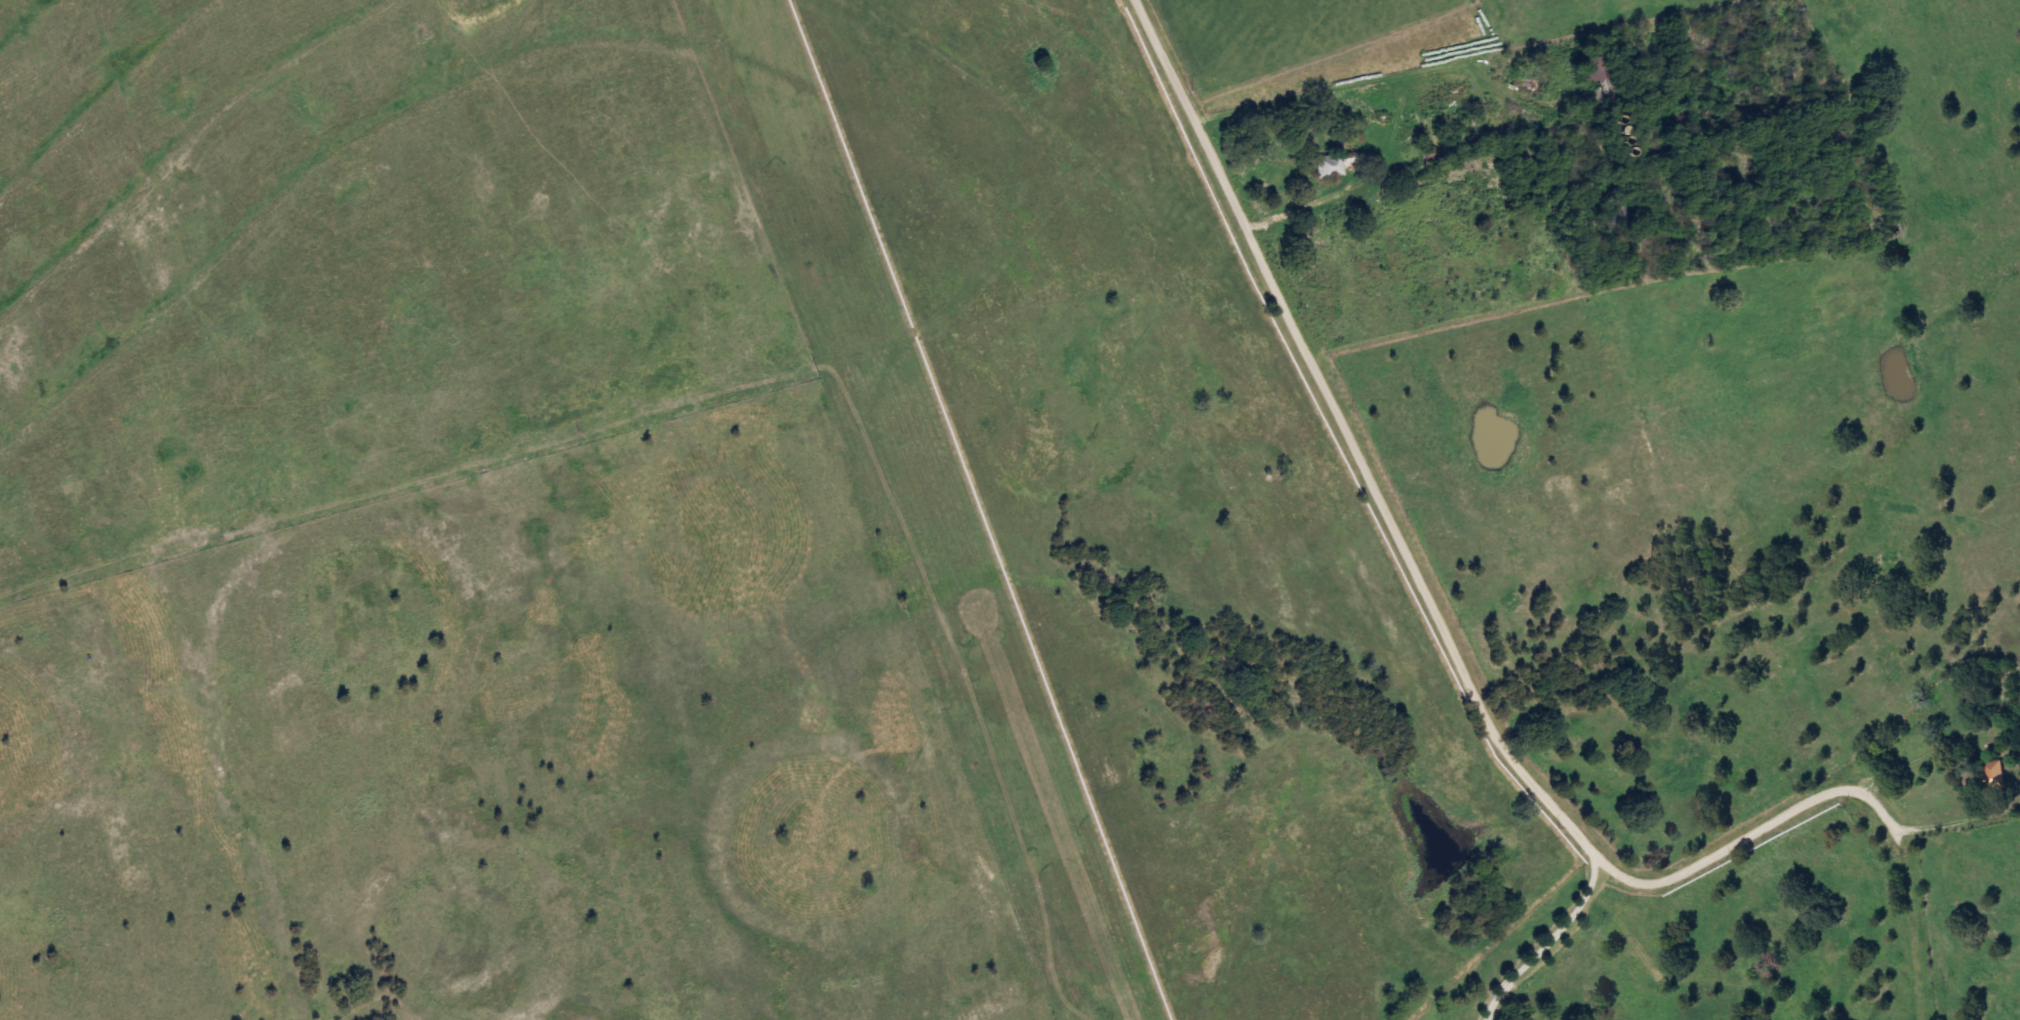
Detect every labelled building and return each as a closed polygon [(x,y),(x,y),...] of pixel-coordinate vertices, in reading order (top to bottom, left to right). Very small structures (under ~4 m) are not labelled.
[(1421,145),(1421,151),(1405,153),(1406,167),(1432,165),(1430,144),(1421,145)] [(1341,175),(1315,178),(1312,156),(1358,151),(1359,164),(1340,166),(1341,175)] [(1985,788),(1983,762),(2002,760),(2004,787),(1985,788)]
